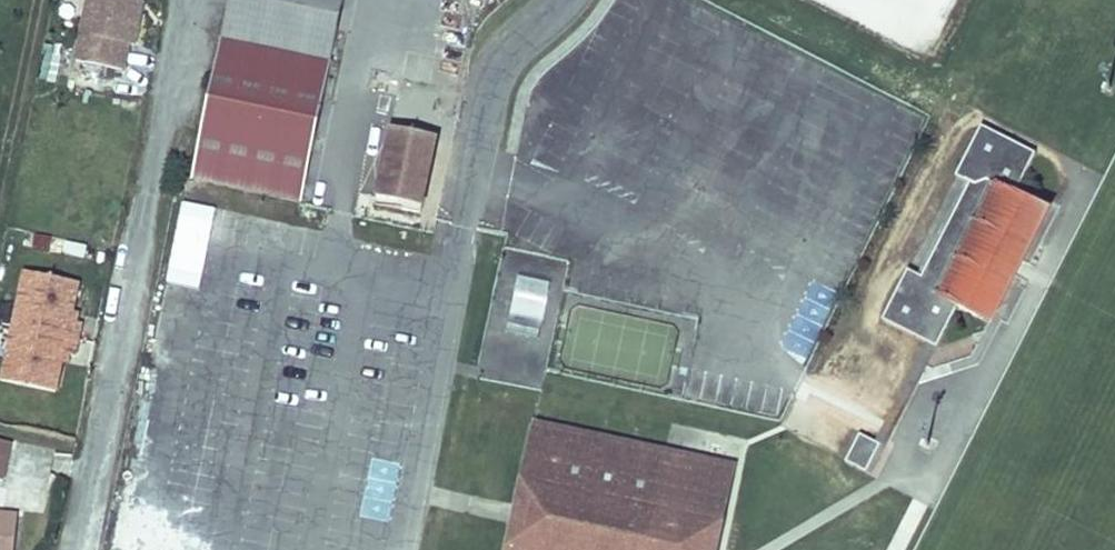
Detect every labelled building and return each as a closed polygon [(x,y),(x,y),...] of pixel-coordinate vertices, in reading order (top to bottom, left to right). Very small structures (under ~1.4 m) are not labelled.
[(136,0),(88,0),(75,61),(122,71),(127,45),(133,46),(137,27),(131,26),(136,1),(136,0)] [(191,174),(299,194),(331,60),(344,0),(230,0),(191,174)] [(137,27),(141,3),(136,1),(131,26),(137,27)] [(937,349),(1015,196),(1036,155),(981,127),(956,177),(970,185),(922,277),(908,270),(882,321),(926,343),(937,349)] [(437,138),(392,129),(377,199),(389,201),(387,207),(421,214),(437,138)] [(79,283),(25,271),(13,326),(78,340),(82,323),(76,322),(71,321),(73,313),(79,283)] [(513,281),(510,332),(543,334),(547,283),(513,281)] [(781,345),(805,358),(839,296),(815,283),(781,345)] [(78,340),(13,326),(2,380),(56,392),(63,362),(64,354),(69,355),(75,356),(78,340)] [(926,343),(875,442),(875,443),(881,445),(866,473),(872,476),(937,349),(926,343)] [(534,427),(517,505),(528,507),(524,527),(513,525),(508,549),(705,549),(706,546),(716,548),(733,470),(534,427)] [(875,442),(860,434),(846,462),(866,473),(881,445),(875,443),(875,442)] [(0,440),(0,479),(4,480),(11,442),(0,440)] [(50,477),(54,450),(18,444),(16,453),(33,456),(30,474),(50,477)] [(528,507),(517,505),(513,525),(524,527),(528,507)] [(0,515),(0,549),(14,549),(18,517),(0,515)]
